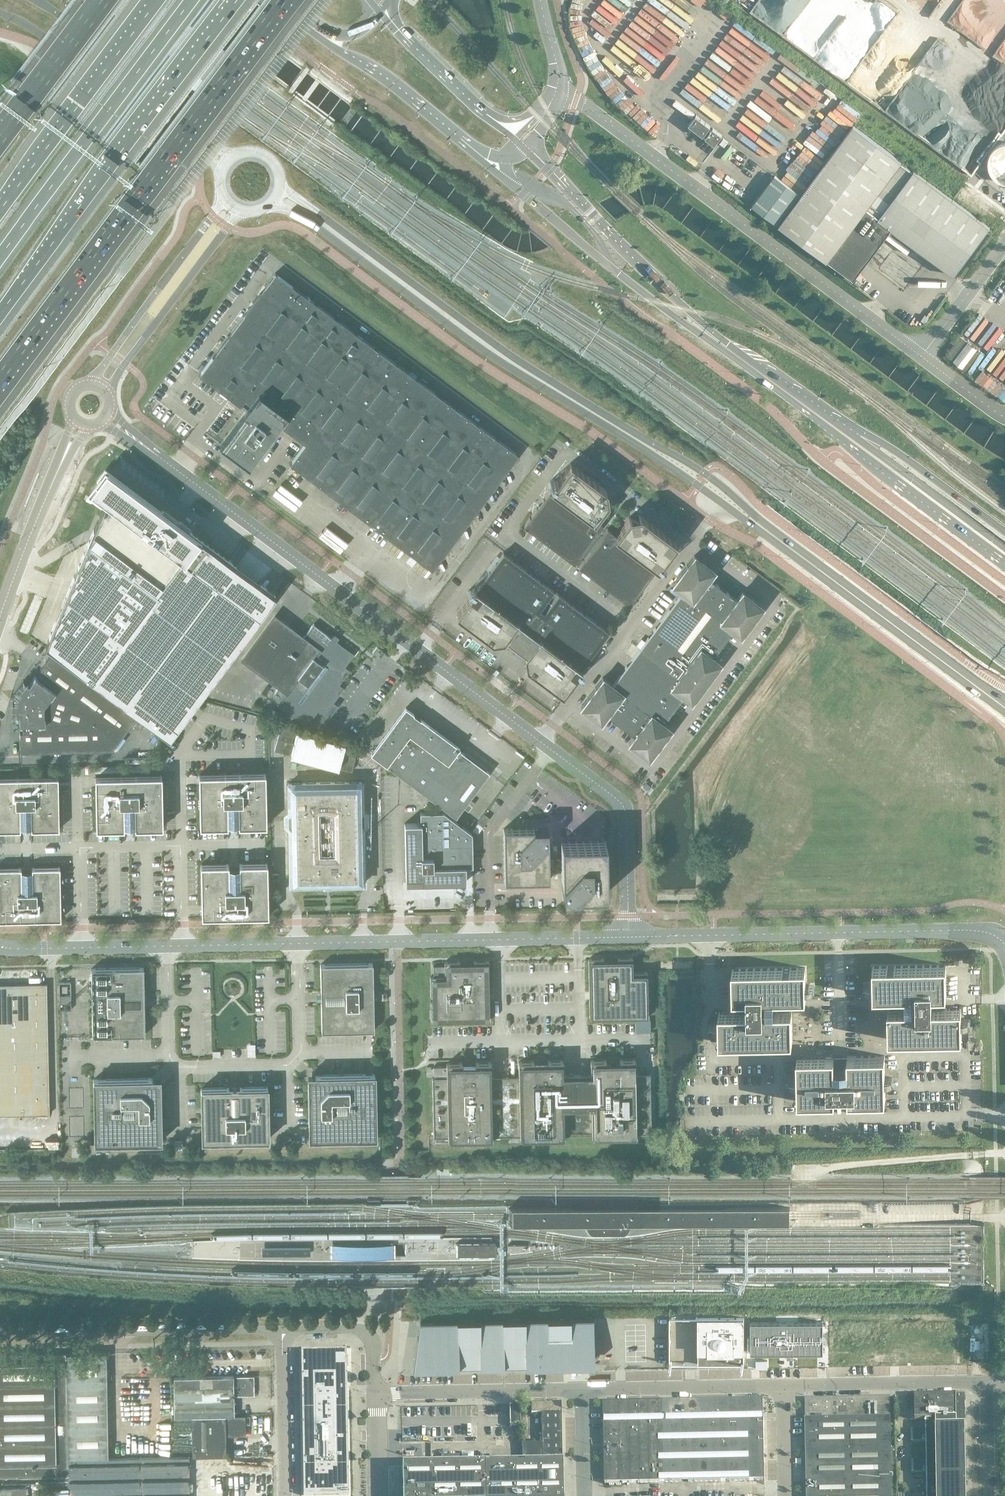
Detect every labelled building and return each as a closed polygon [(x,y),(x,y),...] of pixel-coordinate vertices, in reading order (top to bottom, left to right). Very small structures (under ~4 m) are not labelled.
[(688,84),(682,94),(696,101),(701,91),(688,84)] [(711,126),(696,115),(689,125),(703,136),(711,126)] [(867,208),(901,162),(902,161),(901,161),(853,125),(779,225),(779,226),(807,246),(808,247),(809,248),(819,255),(827,261),(832,254),(867,208)] [(723,135),(713,128),(706,138),(711,141),(714,136),(719,140),(723,135)] [(985,223),(914,170),(913,171),(901,162),(867,208),(879,217),(878,218),(891,228),(954,275),(960,265),(985,232),(986,231),(987,230),(988,228),(990,226),(985,223)] [(799,193),(776,175),(752,207),(776,225),(799,193)] [(888,233),(890,230),(891,228),(878,218),(879,217),(867,208),(832,254),(828,260),(828,261),(853,279),(860,270),(867,261),(869,258),(875,250),(878,247),(879,248),(881,246),(879,245),(882,241),(888,233)] [(819,255),(808,247),(808,248),(816,254),(816,255),(820,258),(820,257),(826,261),(827,262),(828,261),(828,260),(827,261),(819,255)] [(441,397),(410,373),(378,349),(275,273),(264,288),(285,304),(270,324),(290,339),(256,385),(278,401),(315,429),(305,443),(290,463),(291,464),(310,478),(320,486),(330,493),(350,508),(355,512),(441,397)] [(256,385),(290,339),(270,324),(285,304),(264,288),(199,374),(223,392),(240,405),(241,404),(246,408),(220,444),(249,466),(254,459),(255,459),(256,459),(257,459),(257,458),(257,457),(257,456),(257,455),(280,424),(268,415),(278,401),(256,385)] [(962,336),(948,353),(963,366),(978,348),(962,336)] [(443,473),(426,460),(461,412),(441,397),(355,512),(358,514),(369,522),(372,525),(376,528),(393,540),(443,473)] [(315,429),(278,401),(268,415),(280,424),(286,428),(305,443),(315,429)] [(512,463),(518,454),(461,412),(426,460),(443,473),(393,540),(409,553),(414,556),(419,560),(432,570),(438,562),(512,463)] [(594,518),(607,500),(607,499),(606,499),(606,495),(605,491),(606,491),(606,490),(605,490),(605,489),(570,463),(555,483),(553,486),(550,490),(541,502),(532,513),(524,525),(558,550),(574,562),(603,524),(594,518)] [(105,501),(93,492),(109,471),(162,510),(105,467),(96,479),(100,482),(93,492),(105,501)] [(109,471),(93,492),(105,501),(104,503),(99,516),(94,529),(93,529),(49,636),(45,645),(169,737),(275,595),(268,589),(260,584),(245,604),(239,600),(233,595),(227,591),(221,586),(236,566),(228,559),(226,558),(221,554),(215,550),(210,546),(205,542),(200,538),(194,534),(189,531),(177,522),(162,510),(109,471)] [(661,561),(675,542),(640,515),(639,515),(638,515),(638,516),(635,516),(630,517),(630,516),(629,516),(629,517),(616,534),(607,528),(579,566),(596,579),(624,600),(629,604),(638,592),(646,580),(658,565),(661,561)] [(180,519),(177,522),(189,531),(191,528),(180,519)] [(525,628),(554,590),(541,581),(503,552),(457,614),(492,640),(493,640),(493,641),(494,641),(494,640),(502,639),(502,640),(503,640),(503,639),(505,636),(516,622),(525,628)] [(712,569),(703,562),(699,559),(696,556),(694,555),(678,577),(672,584),(673,585),(674,586),(677,588),(682,592),(692,599),(708,577),(709,576),(714,570),(712,569)] [(236,566),(221,586),(227,591),(233,595),(239,600),(245,604),(260,584),(236,566)] [(720,620),(736,599),(726,591),(722,588),(719,585),(708,577),(692,599),(720,620)] [(558,593),(554,590),(525,628),(530,631),(558,593)] [(740,635),(748,624),(754,617),(762,606),(742,591),(737,597),(736,599),(720,620),(732,629),(733,630),(740,635)] [(732,629),(720,620),(692,599),(682,592),(675,600),(671,606),(668,610),(718,648),(732,629)] [(582,667),(609,631),(574,605),(558,593),(530,631),(538,638),(527,653),(525,655),(525,656),(525,657),(526,657),(527,665),(526,665),(526,666),(527,666),(562,693),(577,673),(580,669),(582,667)] [(718,648),(668,610),(665,614),(661,619),(657,624),(654,629),(704,666),(712,656),(718,648)] [(285,692),(287,691),(243,658),(275,616),(284,624),(303,637),(304,636),(274,614),(240,659),(285,692)] [(339,684),(350,670),(349,669),(348,670),(344,667),(345,666),(354,654),(354,653),(353,654),(336,641),(336,640),(338,639),(337,638),(335,637),(334,636),(333,635),(332,637),(331,638),(313,624),(314,623),(313,623),(304,636),(303,637),(284,624),(275,616),(243,658),(287,691),(285,692),(280,700),(277,704),(312,730),(316,725),(317,723),(321,727),(320,728),(321,728),(322,727),(338,705),(337,706),(332,702),(333,701),(344,687),(343,687),(342,688),(338,685),(339,684)] [(516,622),(505,636),(516,644),(527,653),(538,638),(530,631),(525,628),(516,622)] [(314,623),(313,624),(331,638),(332,637),(314,623)] [(704,666),(654,629),(650,634),(647,638),(640,647),(691,685),(697,676),(704,666)] [(353,654),(354,653),(336,640),(336,641),(353,654)] [(378,656),(382,650),(377,646),(372,652),(378,656)] [(691,685),(640,647),(639,648),(629,662),(626,666),(677,704),(683,695),(691,685)] [(19,703),(19,714),(20,723),(22,723),(22,732),(20,732),(20,733),(20,741),(20,752),(112,750),(128,728),(131,724),(137,716),(52,653),(43,665),(40,669),(42,670),(37,677),(35,676),(29,683),(23,692),(21,697),(19,703)] [(705,682),(706,680),(711,673),(720,662),(713,657),(712,656),(704,666),(697,676),(705,682)] [(677,704),(626,666),(622,671),(619,676),(612,684),(622,692),(651,713),(663,722),(677,704)] [(691,701),(699,690),(704,683),(705,682),(697,676),(691,685),(683,695),(684,696),(691,701)] [(580,707),(582,708),(586,710),(589,713),(600,721),(604,717),(605,715),(606,714),(622,692),(612,684),(603,677),(580,707)] [(12,714),(19,714),(19,703),(21,697),(23,692),(29,683),(23,679),(11,694),(12,714)] [(265,695),(277,704),(280,700),(268,691),(265,695)] [(606,714),(617,722),(620,724),(624,727),(634,735),(651,713),(622,692),(606,714)] [(459,749),(460,747),(421,718),(420,719),(417,716),(413,713),(414,713),(405,707),(371,753),(380,761),(456,817),(464,806),(466,803),(467,801),(480,784),(489,772),(486,769),(484,768),(480,765),(475,761),(470,757),(464,753),(461,751),(459,749)] [(648,758),(657,746),(662,739),(670,728),(664,723),(663,722),(651,713),(634,735),(633,736),(629,743),(648,758)] [(339,761),(344,743),(297,731),(297,732),(296,731),(294,731),(295,730),(280,726),(274,750),(288,754),(289,753),(290,753),(291,753),(291,754),(337,767),(338,767),(340,767),(339,768),(351,771),(355,756),(343,753),(341,762),(340,761),(339,761)] [(166,761),(170,756),(164,752),(160,757),(166,761)] [(466,752),(464,753),(470,757),(475,761),(480,765),(484,768),(486,769),(487,768),(466,752)] [(266,825),(265,773),(199,774),(199,776),(199,780),(199,785),(199,794),(200,826),(227,826),(228,826),(227,823),(231,823),(231,824),(231,825),(232,825),(233,825),(234,825),(235,824),(235,823),(238,823),(238,826),(239,826),(266,825)] [(163,827),(162,795),(162,787),(161,775),(143,775),(127,776),(95,776),(95,778),(95,781),(95,787),(96,828),(123,828),(124,828),(124,825),(127,825),(127,826),(127,827),(128,827),(129,827),(130,827),(131,827),(131,826),(131,825),(135,825),(135,828),(163,827)] [(58,788),(58,783),(58,777),(0,778),(0,830),(20,830),(20,827),(23,827),(24,828),(24,829),(25,829),(26,829),(27,829),(28,828),(28,827),(31,827),(31,830),(59,829),(58,788)] [(363,882),(363,869),(363,868),(363,854),(363,853),(363,840),(363,839),(362,824),(359,824),(359,812),(362,811),(362,810),(361,782),(362,782),(362,781),(361,781),(333,782),(332,782),(318,782),(317,782),(289,783),(288,783),(288,784),(289,784),(289,812),(289,813),(292,813),(292,819),(292,825),(289,826),(290,840),(290,841),(290,869),(290,870),(291,884),(290,884),(290,885),(291,885),(321,884),(321,881),(323,881),(324,881),(325,881),(325,882),(325,883),(326,883),(327,883),(328,883),(329,883),(329,882),(330,881),(331,881),(333,881),(333,884),(334,884),(334,886),(335,886),(335,884),(348,883),(348,884),(349,884),(349,883),(363,883),(364,883),(364,882),(363,882)] [(472,804),(467,801),(466,803),(464,806),(468,809),(472,804)] [(472,866),(472,833),(443,811),(420,812),(420,822),(404,823),(405,850),(405,878),(406,878),(406,882),(414,880),(421,882),(464,882),(466,882),(465,866),(469,866),(472,866)] [(478,833),(490,817),(484,813),(472,829),(474,830),(475,832),(478,833)] [(549,880),(549,864),(549,857),(549,842),(548,842),(548,828),(534,828),(509,828),(503,828),(504,880),(549,880)] [(561,841),(561,857),(561,864),(561,879),(562,879),(562,893),(576,893),(607,893),(606,841),(599,841),(561,841)] [(268,915),(267,863),(239,863),(239,866),(236,866),(236,865),(235,865),(235,864),(234,864),(233,864),(232,865),(232,866),(228,866),(228,863),(200,864),(201,906),(201,911),(201,916),(268,915)] [(60,867),(32,867),(32,870),(29,870),(28,869),(28,868),(27,868),(26,868),(25,868),(25,869),(24,869),(24,870),(21,870),(21,867),(0,868),(0,920),(61,919),(61,918),(61,913),(60,908),(60,867)] [(325,881),(324,881),(323,881),(323,890),(332,889),(331,881),(330,881),(329,882),(329,883),(328,883),(327,883),(326,883),(325,883),(325,882),(325,881)] [(648,992),(648,973),(648,972),(646,972),(633,972),(633,959),(633,958),(632,958),(617,958),(617,961),(613,961),(613,960),(613,959),(612,959),(611,959),(610,959),(609,959),(608,960),(608,961),(604,961),(604,958),(589,958),(589,959),(588,959),(588,960),(589,995),(589,1017),(589,1018),(591,1018),(647,1017),(648,1016),(648,1015),(649,1015),(648,997),(645,997),(645,992),(648,992)] [(490,998),(489,962),(489,961),(488,961),(473,961),(473,964),(469,964),(469,963),(468,962),(467,962),(467,961),(466,962),(465,962),(464,963),(464,964),(460,964),(460,961),(445,961),(445,962),(444,962),(444,963),(444,965),(433,965),(433,976),(431,976),(430,976),(430,977),(430,996),(433,996),(434,1001),(430,1001),(431,1020),(431,1021),(432,1021),(489,1020),(490,1020),(490,1019),(490,998)] [(373,1002),(373,996),(373,990),(372,963),(320,964),(321,992),(321,993),(321,997),(321,1001),(321,1003),(321,1031),(358,1030),(360,1030),(363,1030),(364,1030),(369,1030),(374,1030),(373,1002)] [(932,1008),(932,1001),(941,1001),(940,995),(946,995),(946,965),(872,966),(873,996),(899,996),(899,1009),(888,1009),(888,1039),(962,1038),(961,1007),(932,1008)] [(144,1006),(144,995),(143,967),(140,967),(93,968),(91,968),(91,973),(91,980),(92,997),(92,1035),(99,1035),(145,1034),(144,1006)] [(781,1011),(780,998),(806,997),(805,967),(732,969),(733,999),(742,999),(742,1004),(747,1004),(747,1012),(719,1012),(719,1042),(792,1041),(792,1011),(781,1011)] [(47,983),(45,983),(42,983),(0,984),(0,1115),(34,1114),(42,1114),(48,1114),(49,1114),(47,983)] [(71,1009),(71,995),(59,995),(60,1010),(71,1009)] [(650,1018),(636,1018),(635,1024),(636,1031),(650,1030),(650,1018)] [(221,1049),(212,1049),(212,1058),(221,1058),(221,1049)] [(885,1100),(885,1075),(885,1055),(847,1056),(847,1060),(834,1060),(834,1056),(797,1057),(798,1101),(835,1101),(835,1099),(840,1099),(840,1093),(848,1093),(848,1100),(885,1100)] [(651,1132),(650,1073),(643,1073),(635,1073),(635,1060),(635,1059),(634,1059),(619,1059),(619,1062),(615,1062),(615,1061),(614,1060),(613,1060),(612,1060),(611,1060),(611,1061),(610,1061),(610,1062),(606,1063),(606,1060),(591,1060),(590,1060),(590,1061),(590,1074),(584,1074),(577,1075),(578,1134),(592,1134),(592,1135),(592,1136),(593,1136),(593,1137),(612,1136),(612,1133),(617,1133),(617,1136),(635,1136),(636,1136),(636,1134),(637,1134),(637,1133),(651,1132)] [(578,1134),(577,1075),(563,1075),(563,1062),(563,1061),(562,1061),(562,1060),(547,1061),(547,1064),(543,1064),(543,1063),(543,1062),(542,1062),(541,1061),(540,1061),(539,1062),(538,1063),(538,1064),(534,1064),(534,1061),(519,1061),(519,1062),(518,1062),(518,1063),(518,1076),(505,1076),(506,1135),(520,1135),(520,1137),(520,1138),(521,1138),(540,1138),(540,1135),(545,1135),(545,1138),(563,1137),(565,1137),(564,1136),(565,1136),(565,1134),(578,1134)] [(506,1135),(505,1076),(491,1076),(491,1063),(491,1062),(490,1062),(475,1062),(475,1065),(471,1065),(471,1064),(470,1063),(469,1063),(468,1063),(467,1063),(467,1064),(466,1064),(466,1065),(462,1065),(462,1062),(447,1063),(446,1063),(446,1064),(446,1077),(433,1077),(432,1077),(433,1137),(448,1137),(448,1138),(448,1139),(449,1139),(449,1140),(468,1139),(468,1136),(473,1136),(473,1139),(491,1139),(493,1138),(493,1137),(493,1136),(506,1135)] [(446,1075),(446,1066),(433,1066),(433,1075),(446,1075)] [(317,1075),(315,1076),(312,1079),(309,1082),(308,1084),(309,1120),(309,1123),(309,1125),(309,1127),(309,1130),(309,1138),(357,1137),(361,1137),(376,1137),(375,1074),(369,1073),(365,1073),(363,1073),(361,1074),(317,1075)] [(159,1086),(159,1085),(155,1082),(153,1079),(151,1078),(109,1079),(102,1079),(98,1079),(93,1079),(94,1142),(109,1142),(113,1142),(116,1142),(161,1141),(161,1137),(161,1134),(161,1130),(161,1128),(161,1126),(161,1124),(160,1086),(159,1086)] [(268,1121),(267,1086),(240,1087),(238,1087),(234,1087),(230,1087),(228,1087),(201,1088),(201,1123),(201,1125),(201,1127),(201,1129),(202,1132),(202,1140),(235,1139),(237,1139),(268,1139),(268,1131),(268,1128),(268,1126),(268,1124),(268,1121)] [(491,1253),(491,1241),(455,1241),(455,1253),(491,1253)] [(578,1364),(577,1318),(570,1318),(420,1321),(417,1337),(423,1337),(423,1363),(435,1363),(435,1367),(485,1366),(485,1367),(498,1366),(540,1365),(578,1364)] [(703,1330),(694,1330),(694,1363),(739,1363),(739,1318),(703,1318),(703,1330)] [(824,1320),(751,1319),(751,1349),(823,1350),(824,1320)] [(893,1346),(955,1346),(955,1337),(950,1337),(950,1321),(900,1321),(900,1331),(881,1331),(881,1321),(831,1321),(831,1337),(827,1337),(827,1347),(882,1347),(882,1350),(893,1350),(893,1346)] [(351,1352),(299,1353),(301,1495),(353,1495),(351,1352)] [(65,1353),(0,1354),(0,1403),(66,1401),(65,1353)] [(108,1457),(106,1353),(65,1353),(66,1401),(67,1458),(108,1457)] [(234,1415),(234,1396),(253,1395),(252,1376),(233,1376),(173,1377),(174,1416),(192,1416),(234,1415)] [(965,1397),(965,1396),(956,1397),(956,1395),(955,1395),(955,1396),(914,1396),(915,1420),(915,1421),(925,1420),(925,1449),(926,1495),(967,1495),(965,1397)] [(896,1449),(895,1397),(883,1397),(805,1399),(806,1495),(897,1495),(896,1449)] [(764,1481),(763,1399),(603,1402),(604,1484),(764,1481)] [(66,1401),(0,1403),(0,1476),(67,1475),(67,1458),(66,1401)] [(562,1463),(561,1403),(531,1404),(531,1414),(541,1414),(542,1444),(522,1444),(522,1464),(562,1463)] [(520,1426),(519,1406),(509,1406),(510,1426),(520,1426)] [(226,1435),(246,1435),(246,1415),(234,1415),(192,1416),(192,1455),(226,1455),(226,1435)] [(187,1456),(187,1416),(171,1417),(172,1456),(187,1456)] [(924,1440),(924,1429),(913,1429),(913,1440),(924,1440)] [(460,1465),(459,1455),(433,1456),(433,1466),(460,1465)] [(189,1456),(187,1456),(172,1456),(108,1457),(67,1458),(67,1475),(68,1483),(68,1495),(190,1495),(189,1456)] [(562,1465),(562,1463),(522,1464),(460,1465),(433,1466),(402,1466),(402,1495),(563,1495),(562,1465)] [(67,1475),(0,1476),(0,1484),(68,1483),(67,1475)] [(25,1487),(0,1488),(0,1495),(25,1495),(25,1487)]
